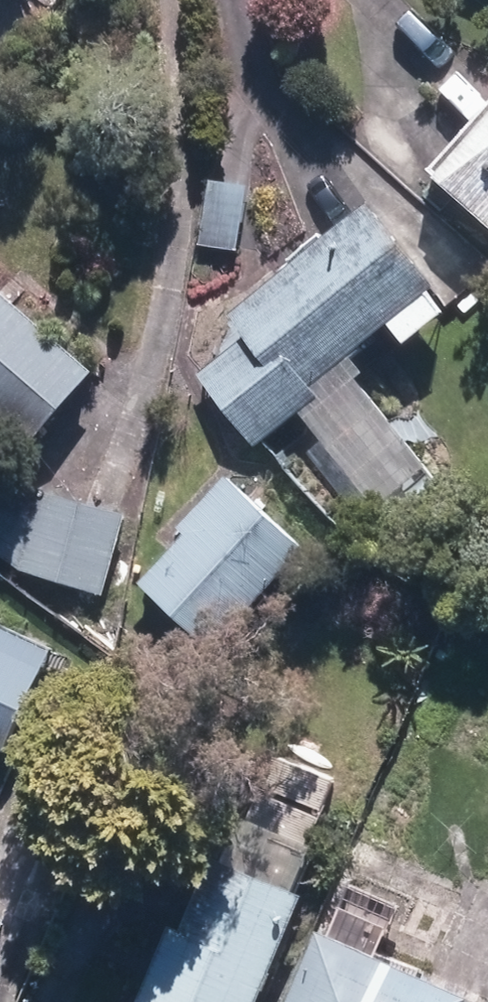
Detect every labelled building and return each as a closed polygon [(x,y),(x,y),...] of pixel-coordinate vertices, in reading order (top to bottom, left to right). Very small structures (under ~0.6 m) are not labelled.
[(434,171),(487,220),(487,111),(434,171)] [(251,182),(216,179),(209,245),(245,248),(251,182)] [(350,360),(395,323),(416,347),(450,319),(430,294),(449,279),(380,196),(233,317),(242,328),(194,367),(261,447),(301,415),(323,441),(307,454),(365,524),(437,465),(350,360)] [(31,451),(99,371),(0,287),(0,425),(31,451)] [(0,480),(0,555),(20,570),(106,596),(128,514),(50,492),(13,464),(0,480)] [(222,654),(314,549),(232,477),(140,582),(222,654)] [(0,625),(0,747),(10,752),(56,651),(0,625)] [(308,898),(206,855),(143,1001),(264,1001),(308,898)] [(323,926),(289,1001),(472,1001),(475,995),(384,955),(396,927),(349,906),(338,932),(323,926)] [(17,918),(0,910),(0,955),(17,918)]
